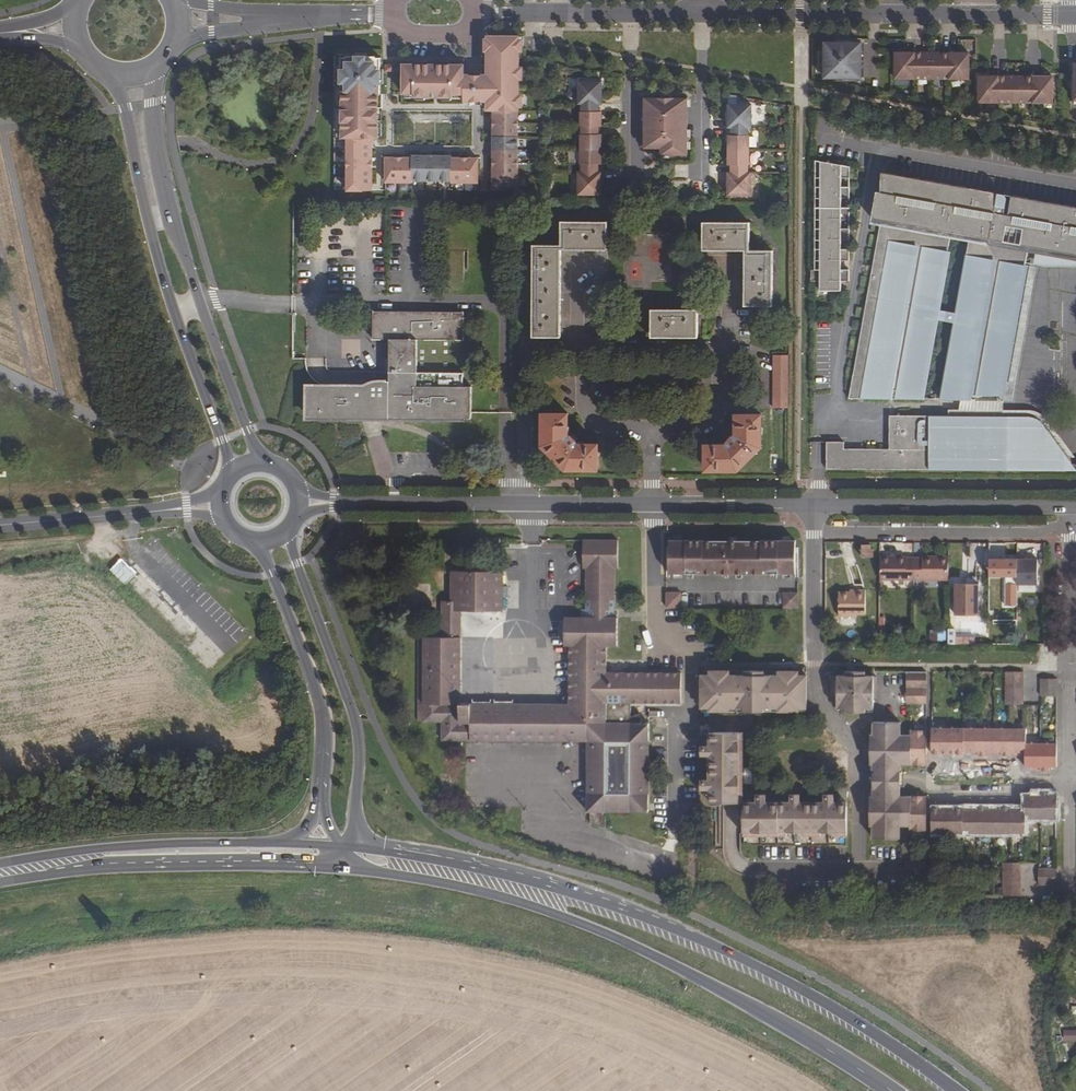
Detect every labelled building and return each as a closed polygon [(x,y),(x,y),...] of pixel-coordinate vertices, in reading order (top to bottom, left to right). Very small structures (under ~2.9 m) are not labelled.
[(519,110),(519,36),(487,36),(487,65),(481,65),(481,75),(464,75),(464,65),(403,65),(403,94),(413,94),(413,96),(453,97),(453,94),(463,94),(463,101),(469,101),(475,98),(481,101),(487,101),(487,110),(493,110),(492,189),(517,189),(517,110),(519,110)] [(824,78),(861,78),(861,43),(825,43),(824,78)] [(969,79),(969,53),(895,52),(895,78),(969,79)] [(346,57),(341,57),(340,94),(342,94),(342,137),(347,137),(347,190),(371,190),(372,137),(378,137),(378,107),(376,107),(376,95),(380,95),(380,58),(375,58),(375,56),(346,56),(346,57)] [(1052,102),(1052,76),(979,76),(979,102),(1052,102)] [(598,104),(601,104),(602,82),(578,81),(578,104),(581,104),(598,104)] [(660,156),(687,156),(687,138),(687,100),(644,99),(644,149),(660,149),(660,156)] [(598,104),(581,104),(581,111),(580,111),(580,126),(581,126),(598,126),(601,126),(601,112),(598,112),(598,104)] [(748,127),(751,127),(751,105),(728,105),(727,127),(731,127),(748,127)] [(598,126),(581,126),(581,134),(579,134),(579,149),(601,149),(601,134),(598,134),(598,126)] [(728,150),(749,150),(749,135),(748,135),(748,127),(731,127),(731,135),(728,135),(728,150)] [(601,149),(579,149),(579,164),(580,164),(581,172),(598,172),(598,164),(601,164),(601,149)] [(749,150),(728,150),(728,165),(730,165),(730,172),(748,173),(748,165),(749,165),(749,150)] [(451,182),(477,183),(477,158),(451,158),(451,156),(411,156),(411,158),(385,158),(385,182),(411,182),(411,180),(451,181),(451,182)] [(831,287),(852,288),(853,278),(861,278),(862,267),(853,266),(853,258),(861,258),(862,246),(853,246),(854,238),(862,238),(862,226),(854,226),(854,217),(862,217),(863,206),(854,205),(854,197),(862,197),(863,186),(853,185),(853,177),(863,177),(863,171),(828,165),(828,177),(833,177),(833,185),(828,185),(828,196),(833,196),(833,205),(827,205),(827,216),(832,216),(832,226),(827,226),(826,238),(832,237),(832,245),(826,245),(826,257),(832,257),(832,265),(823,266),(823,277),(831,278),(831,287)] [(578,194),(601,194),(601,172),(578,172),(578,194)] [(727,195),(750,195),(751,173),(748,173),(730,172),(727,172),(727,195)] [(859,395),(932,397),(945,321),(946,311),(961,234),(970,235),(990,239),(998,193),(898,177),(892,204),(896,204),(894,217),(859,395)] [(997,399),(1006,347),(1010,347),(1026,263),(1030,236),(1070,244),(1068,257),(1072,257),(1070,266),(1075,266),(1075,207),(998,193),(990,239),(970,235),(954,323),(941,399),(975,399),(997,399)] [(888,203),(886,216),(894,217),(896,204),(892,204),(888,203)] [(607,223),(561,222),(561,244),(533,244),(533,337),(560,336),(561,250),(607,250),(607,223)] [(749,223),(703,222),(702,250),(744,250),(743,306),(771,306),(771,250),(749,250),(749,223)] [(1030,236),(1026,263),(1045,266),(1070,266),(1072,257),(1068,257),(1070,244),(1030,236)] [(697,309),(651,309),(651,330),(648,330),(648,334),(651,334),(651,336),(697,336),(697,309)] [(364,417),(471,417),(472,387),(464,387),(464,373),(417,372),(417,339),(464,340),(464,312),(373,311),(373,339),(389,339),(389,360),(389,372),(389,380),(381,381),(379,381),(377,382),(374,384),(372,385),(331,385),(331,388),(310,388),(310,415),(364,415),(364,417)] [(946,311),(945,321),(954,323),(956,313),(946,311)] [(788,355),(773,355),(773,408),(788,408),(788,355)] [(961,399),(959,409),(973,410),(975,399),(961,399)] [(1046,417),(1038,415),(1018,415),(1008,416),(1003,416),(1003,410),(973,410),(959,409),(948,409),(948,416),(896,416),(895,417),(894,419),(894,422),(894,425),(893,428),(893,429),(894,433),(894,436),(895,438),(896,441),(896,449),(849,449),(844,442),(826,442),(826,469),(1008,470),(1027,470),(1027,457),(1075,457),(1075,455),(1053,423),(1046,417)] [(567,414),(543,414),(543,444),(566,468),(598,468),(598,444),(576,444),(567,435),(567,414)] [(760,414),(736,414),(736,435),(727,444),(705,444),(705,468),(736,469),(760,445),(760,414)] [(1075,469),(1075,457),(1027,457),(1027,470),(1075,469)] [(404,539),(393,539),(393,550),(404,550),(404,539)] [(503,571),(453,571),(453,600),(442,600),(442,636),(419,636),(419,721),(442,721),(442,740),(466,740),(570,742),(570,724),(583,724),(583,723),(586,723),(587,713),(595,713),(595,707),(598,707),(598,698),(606,698),(606,702),(681,702),(682,673),(617,672),(607,672),(607,645),(617,646),(617,617),(614,617),(615,568),(618,568),(618,540),(583,540),(583,568),(587,568),(587,609),(581,609),(581,617),(565,617),(565,645),(567,645),(567,704),(461,702),(462,611),(503,611),(503,571)] [(666,573),(798,574),(798,547),(795,547),(795,540),(761,541),(761,542),(703,542),(703,541),(669,540),(669,547),(666,547),(666,573)] [(971,560),(975,560),(975,576),(983,576),(983,543),(971,543),(971,560)] [(863,546),(862,565),(873,565),(873,546),(863,546)] [(915,558),(915,580),(949,580),(949,556),(923,556),(923,558),(915,558)] [(881,580),(915,580),(915,558),(907,558),(907,557),(881,557),(881,580)] [(1017,604),(1017,584),(1017,560),(990,559),(990,576),(1006,576),(1006,604),(1017,604)] [(1017,584),(1038,585),(1038,560),(1017,560),(1017,584)] [(979,584),(956,584),(956,614),(978,614),(979,584)] [(420,586),(420,602),(430,602),(430,586),(420,586)] [(839,592),(839,616),(856,616),(856,614),(865,614),(866,590),(850,590),(850,592),(839,592)] [(681,608),(681,593),(666,593),(666,608),(681,608)] [(798,593),(783,593),(783,608),(798,608),(798,593)] [(1019,620),(1019,612),(996,613),(996,621),(1019,620)] [(179,617),(171,625),(183,636),(191,628),(179,617)] [(945,634),(932,635),(932,643),(946,643),(945,634)] [(761,670),(702,670),(702,712),(707,712),(707,715),(710,715),(710,731),(725,732),(725,715),(739,715),(740,732),(753,732),(753,715),(756,715),(757,713),(806,713),(807,670),(761,670)] [(1023,671),(1006,671),(1005,704),(1011,704),(1023,704),(1023,671)] [(907,672),(907,684),(927,684),(927,672),(907,672)] [(836,677),(834,676),(834,695),(837,694),(837,707),(845,707),(845,711),(865,711),(865,708),(872,707),(873,698),(875,698),(876,676),(873,676),(873,675),(837,675),(836,677)] [(1057,679),(1041,678),(1041,696),(1057,696),(1057,679)] [(927,684),(907,684),(907,703),(927,703),(927,684)] [(650,723),(606,723),(606,702),(606,698),(598,698),(598,707),(595,707),(595,713),(587,713),(586,723),(583,723),(583,724),(570,724),(570,742),(581,742),(581,736),(588,737),(587,742),(587,811),(590,811),(606,811),(649,812),(650,723)] [(670,714),(670,706),(657,706),(657,713),(670,714)] [(900,723),(874,723),(874,734),(871,734),(871,764),(873,764),(886,764),(885,772),(895,772),(895,769),(900,769),(900,764),(926,764),(926,731),(911,730),(911,735),(900,735),(900,723)] [(948,728),(932,727),(932,753),(963,753),(963,751),(979,751),(979,754),(987,754),(987,751),(1002,751),(1002,754),(1010,754),(1011,751),(1025,751),(1025,766),(1041,766),(1041,770),(1049,769),(1049,766),(1057,766),(1057,743),(1042,743),(1026,743),(1025,729),(1011,728),(995,728),(979,728),(963,728),(948,728)] [(725,732),(710,731),(710,745),(702,746),(702,755),(710,755),(710,779),(702,778),(702,789),(710,789),(710,806),(732,806),(744,807),(744,845),(846,845),(847,802),(834,802),(834,794),(825,794),(825,802),(800,802),(800,794),(790,794),(790,802),(766,802),(766,794),(757,794),(757,802),(753,802),(753,732),(740,732),(725,732)] [(886,764),(873,764),(873,771),(885,772),(886,764)] [(885,772),(873,771),(873,781),(873,787),(885,787),(895,787),(899,787),(899,781),(899,772),(895,772),(885,772)] [(895,787),(885,787),(885,796),(873,796),(870,795),(870,825),(873,825),(873,837),(900,837),(900,825),(910,825),(910,829),(926,829),(926,797),(900,796),(900,790),(895,790),(895,787)] [(885,787),(873,787),(873,796),(885,796),(885,787)] [(963,808),(932,807),(932,832),(947,833),(963,833),(979,833),(995,833),(1010,833),(1025,833),(1025,818),(1041,819),(1056,818),(1056,795),(1049,795),(1049,792),(1041,792),(1041,795),(1025,795),(1025,810),(1009,810),(1010,806),(1002,806),(1002,810),(986,809),(986,806),(979,806),(978,809),(963,809),(963,808)] [(1010,862),(1003,862),(1003,895),(1020,895),(1021,863),(1010,862)] [(1056,868),(1039,868),(1039,884),(1056,885),(1056,868)]
